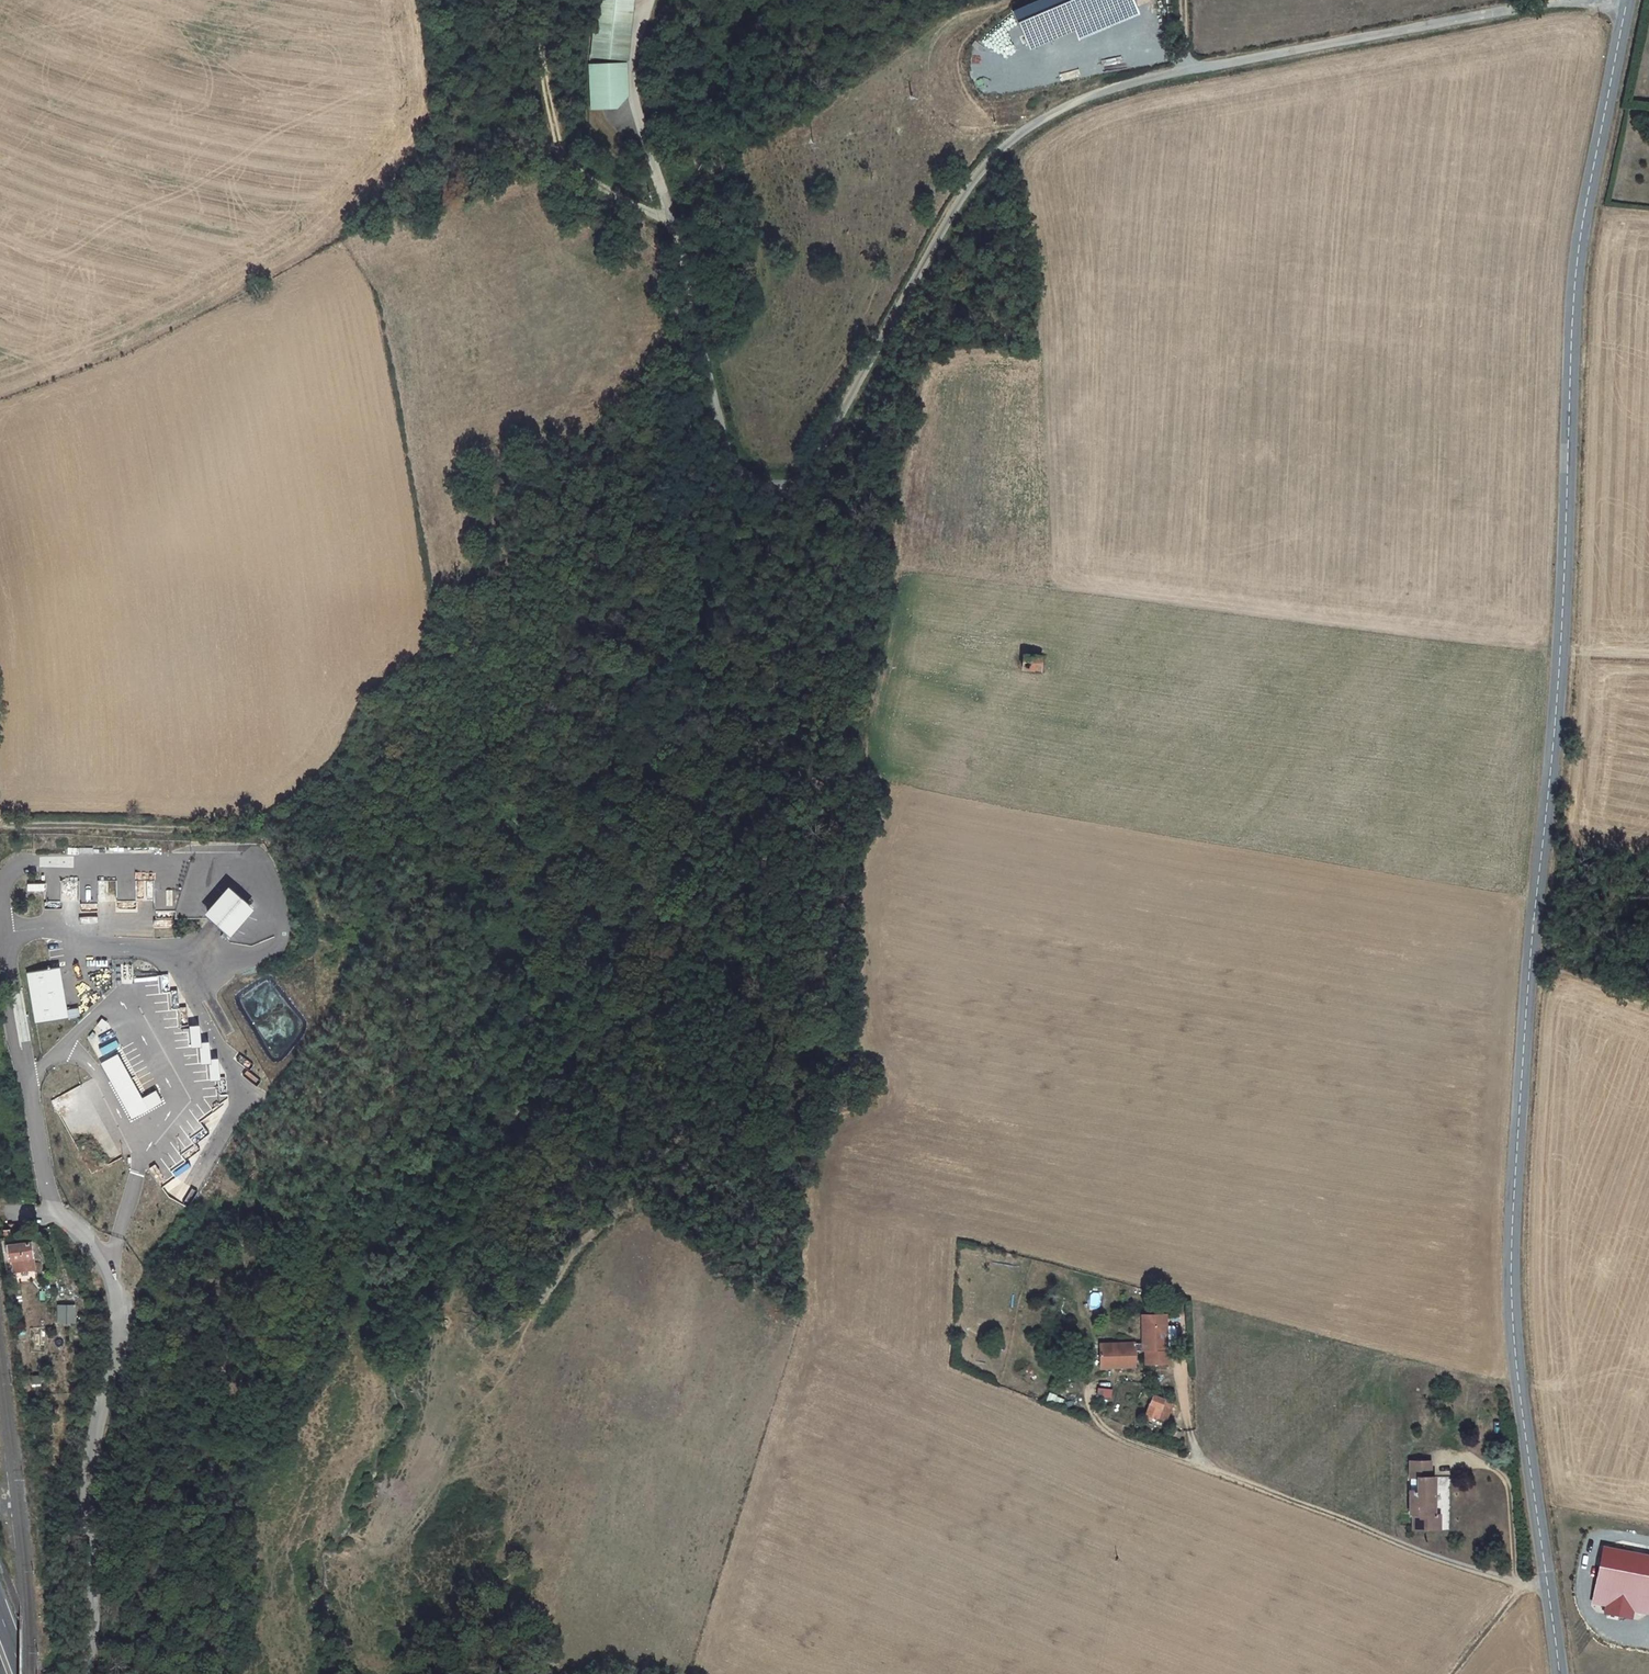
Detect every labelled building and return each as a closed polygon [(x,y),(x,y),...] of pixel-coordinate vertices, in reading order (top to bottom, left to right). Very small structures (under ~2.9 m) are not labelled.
[(594,56),(626,59),(632,0),(599,0),(594,56)] [(625,66),(593,67),(594,107),(618,106),(626,97),(625,66)] [(1042,671),(1043,657),(1024,655),(1023,668),(1042,671)] [(230,883),(206,910),(232,932),(256,905),(230,883)] [(69,1016),(63,966),(28,970),(34,1020),(69,1016)] [(191,1023),(192,1045),(201,1044),(202,1061),(210,1061),(211,1078),(221,1077),(220,1055),(212,1056),(211,1039),(202,1039),(201,1023),(191,1023)] [(158,1087),(143,1095),(120,1050),(103,1059),(133,1116),(164,1100),(158,1087)] [(32,1242),(8,1245),(11,1260),(13,1259),(15,1271),(35,1268),(32,1242)] [(75,1303),(57,1304),(58,1323),(76,1322),(75,1303)] [(1143,1343),(1100,1344),(1100,1367),(1135,1366),(1135,1351),(1145,1351),(1146,1365),(1171,1364),(1171,1359),(1170,1350),(1174,1350),(1176,1347),(1176,1329),(1173,1326),(1166,1326),(1166,1313),(1142,1314),(1143,1343)] [(42,1373),(33,1374),(34,1384),(42,1383),(42,1373)] [(1155,1393),(1164,1397),(1168,1388),(1159,1384),(1155,1393)] [(1164,1397),(1155,1393),(1152,1401),(1153,1401),(1147,1414),(1156,1418),(1157,1416),(1167,1421),(1174,1401),(1164,1397)] [(1423,1478),(1423,1490),(1418,1490),(1410,1490),(1410,1514),(1413,1515),(1413,1529),(1441,1530),(1440,1515),(1435,1515),(1435,1477),(1431,1477),(1431,1462),(1409,1462),(1410,1477),(1418,1477),(1423,1478)] [(1610,1605),(1608,1612),(1634,1618),(1636,1610),(1648,1612),(1648,1557),(1606,1548),(1595,1602),(1610,1605)]
